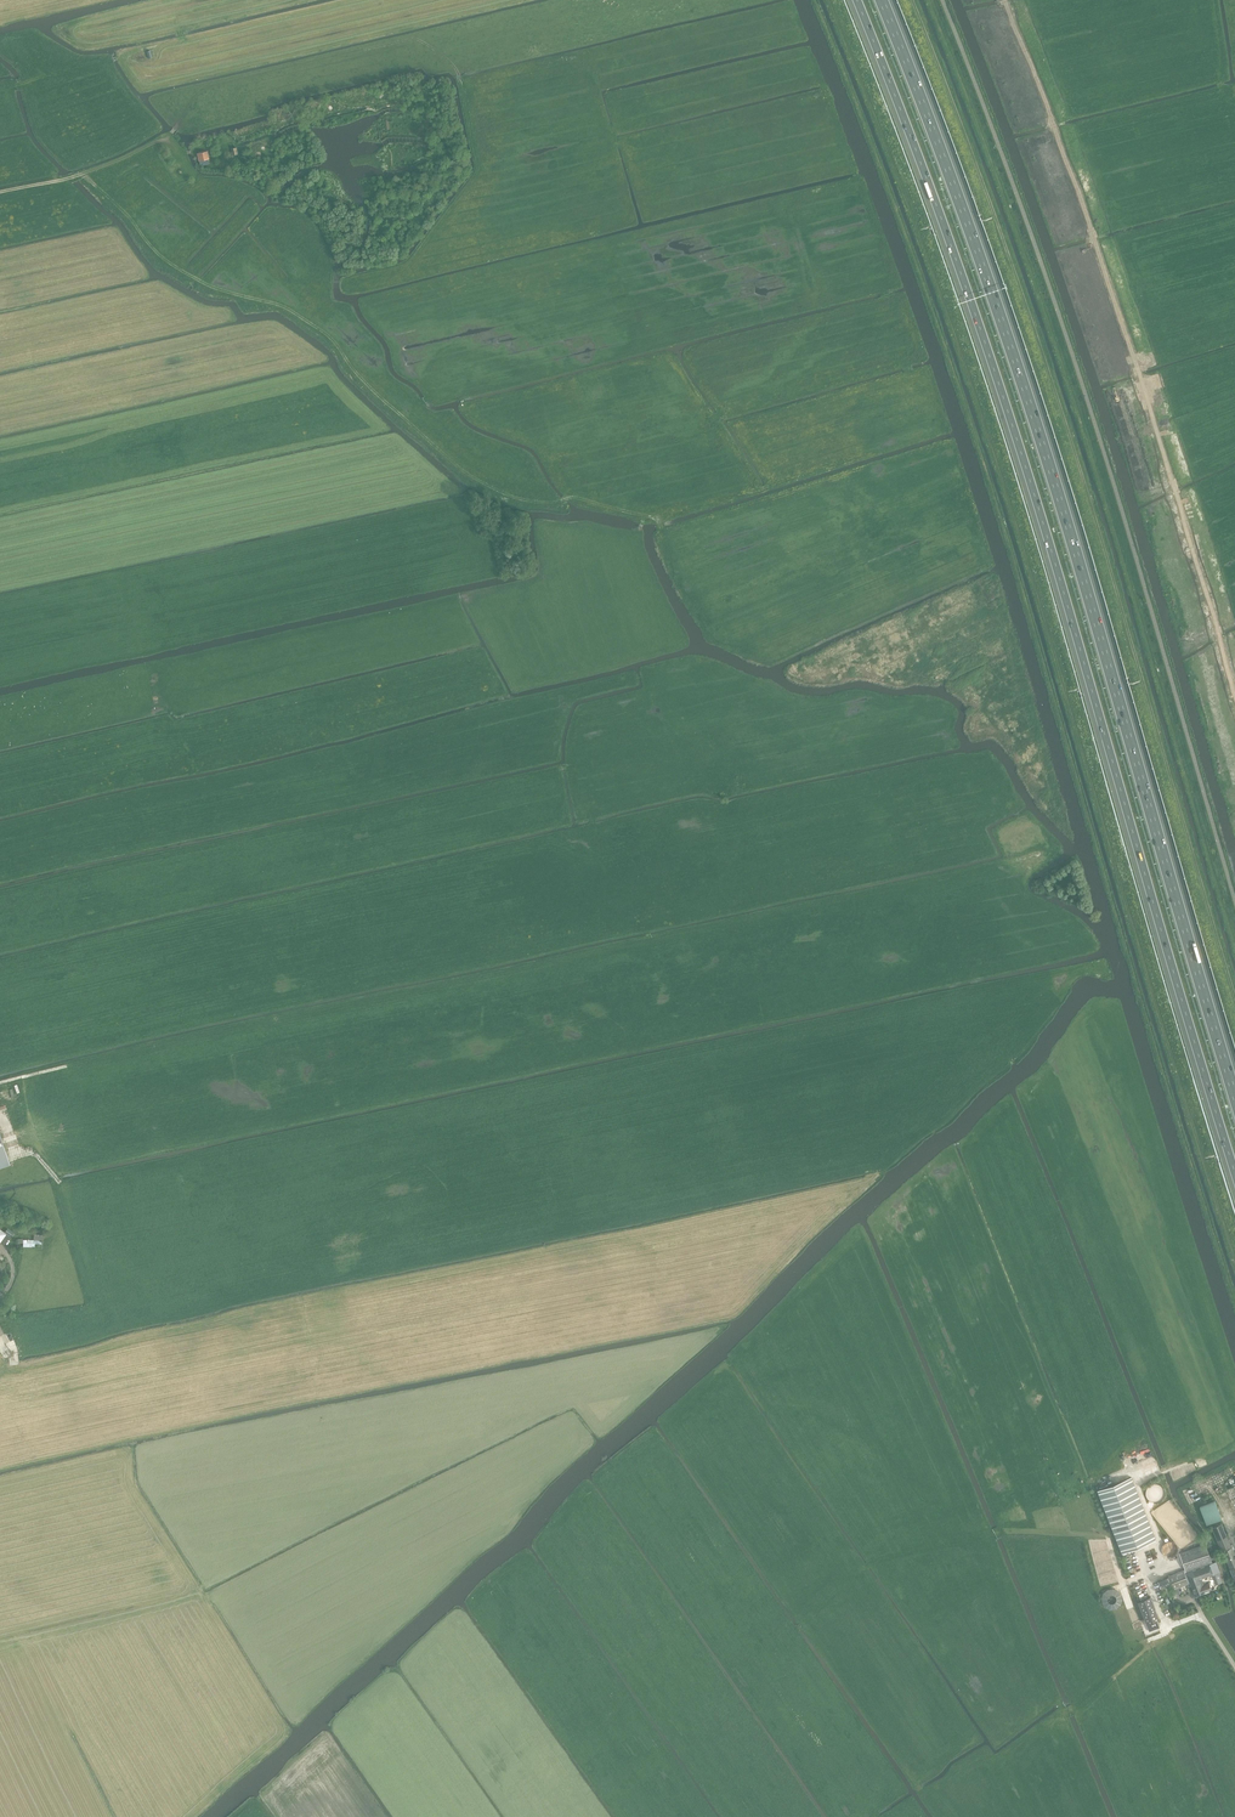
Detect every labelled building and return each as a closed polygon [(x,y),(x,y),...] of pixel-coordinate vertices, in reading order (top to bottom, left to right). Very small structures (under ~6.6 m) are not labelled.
[(144,52),(150,69),(157,68),(152,50),(144,52)] [(211,94),(201,97),(203,104),(213,102),(211,94)] [(199,161),(209,159),(207,151),(197,153),(199,161)] [(9,1163),(0,1136),(0,1166),(9,1163)] [(1150,1447),(1126,1455),(1128,1462),(1143,1457),(1144,1460),(1153,1457),(1150,1447)] [(1156,1540),(1131,1477),(1097,1490),(1122,1553),(1156,1540)] [(1234,1509),(1234,1485),(1226,1489),(1234,1509)] [(1199,1507),(1206,1524),(1222,1518),(1215,1501),(1199,1507)] [(1232,1547),(1222,1523),(1211,1528),(1218,1544),(1219,1543),(1223,1551),(1234,1580),(1234,1554),(1232,1547)] [(1216,1562),(1213,1563),(1206,1543),(1179,1553),(1185,1570),(1168,1576),(1173,1589),(1190,1583),(1202,1579),(1213,1575),(1219,1573),(1220,1573),(1216,1562)] [(1219,1573),(1213,1575),(1216,1584),(1222,1582),(1219,1573)] [(1204,1586),(1202,1579),(1190,1583),(1194,1596),(1211,1589),(1209,1584),(1204,1586)] [(1120,1587),(1102,1590),(1105,1609),(1123,1606),(1120,1587)] [(1159,1619),(1150,1597),(1138,1602),(1146,1624),(1159,1619)] [(1157,1621),(1146,1625),(1148,1629),(1158,1625),(1157,1621)]
